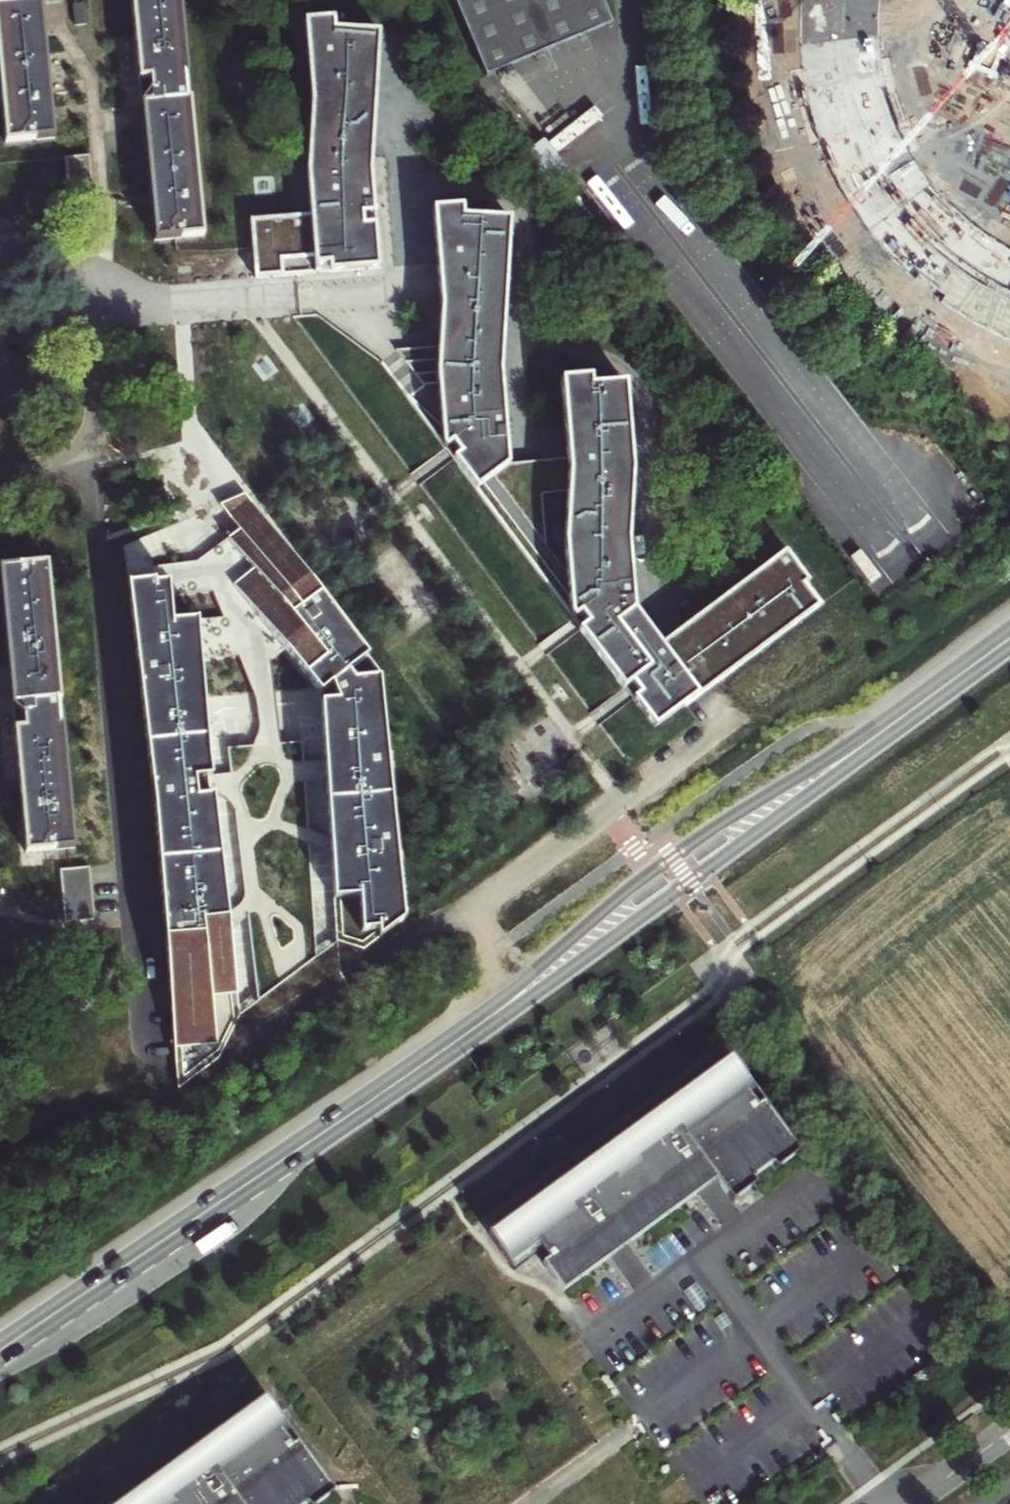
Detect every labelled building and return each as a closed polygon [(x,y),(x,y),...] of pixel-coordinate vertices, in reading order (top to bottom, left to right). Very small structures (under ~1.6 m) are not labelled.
[(37,0),(0,0),(0,101),(4,142),(25,140),(50,137),(45,82),(37,0)] [(177,0),(129,0),(139,98),(153,240),(173,238),(200,236),(177,0)] [(501,69),(625,15),(619,0),(472,0),(501,69)] [(81,3),(70,4),(72,25),(83,24),(81,3)] [(333,20),(306,22),(318,179),(317,225),(256,223),(255,281),(374,284),(378,34),(334,31),(333,20)] [(459,209),(432,211),(436,309),(439,348),(443,383),(420,384),(395,351),(377,361),(443,448),(573,619),(627,690),(655,726),(703,691),(818,606),(803,585),(808,581),(785,550),(660,643),(635,609),(630,539),(646,471),(622,387),(588,389),(587,381),(560,382),(565,458),(569,491),(574,539),(568,573),(545,544),(541,493),(510,495),(504,463),(487,372),(506,221),(460,219),(459,209)] [(439,348),(395,351),(420,384),(443,383),(439,348)] [(565,458),(504,463),(510,495),(541,493),(569,491),(565,458)] [(64,699),(51,563),(4,567),(30,851),(77,847),(67,737),(99,734),(97,714),(96,696),(64,699)] [(60,875),(30,878),(33,907),(62,904),(60,875)] [(44,959),(17,962),(19,988),(46,985),(44,959)] [(730,1056),(493,1229),(514,1258),(536,1241),(547,1257),(542,1261),(563,1289),(716,1177),(732,1199),(755,1182),(751,1177),(772,1162),(775,1168),(799,1151),(762,1101),(756,1105),(745,1089),(751,1085),(730,1056)] [(116,1503),(303,1503),(306,1502),(308,1503),(315,1503),(334,1490),(297,1440),(291,1445),(280,1429),(285,1424),(265,1396),(116,1503)]
